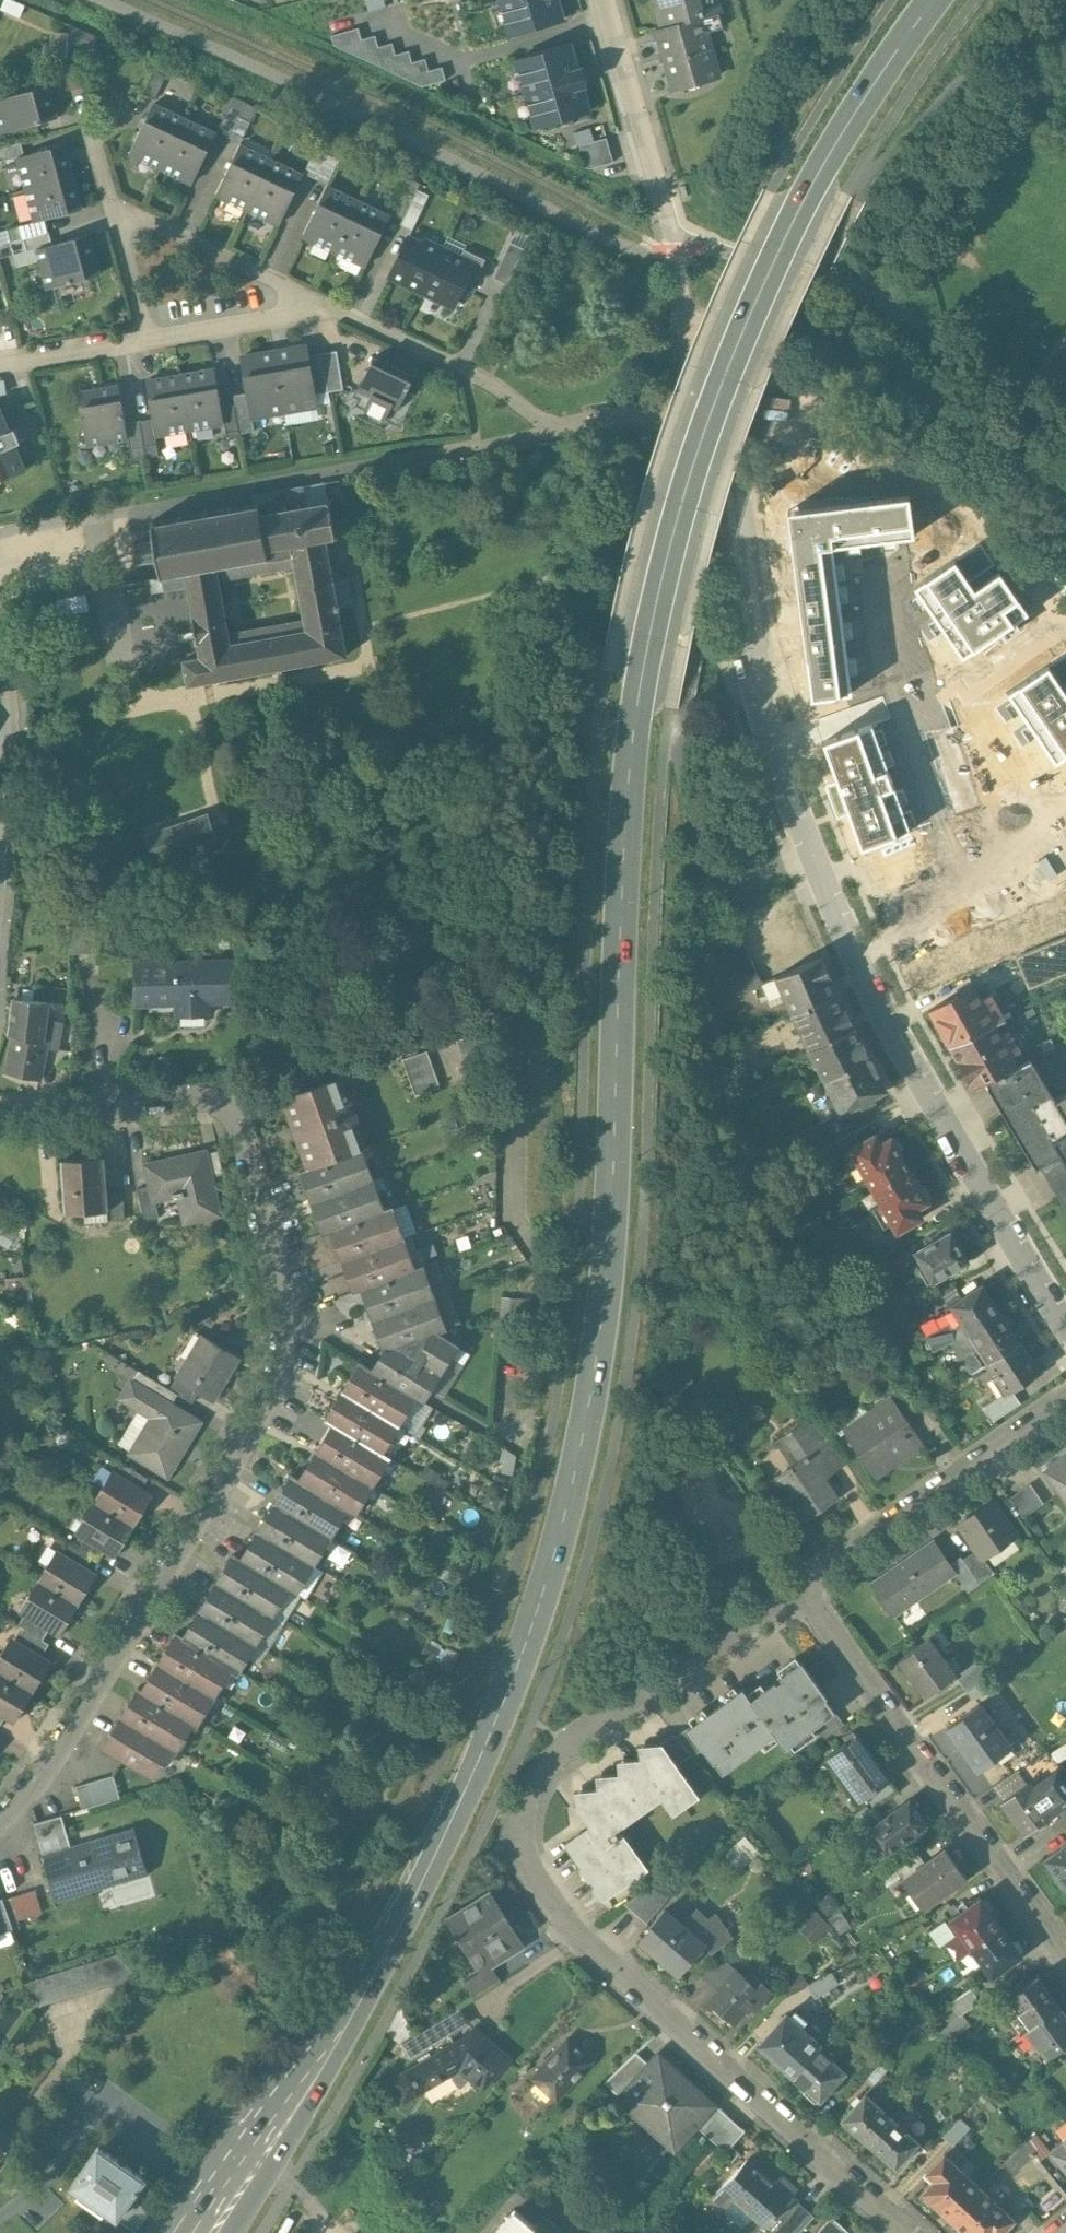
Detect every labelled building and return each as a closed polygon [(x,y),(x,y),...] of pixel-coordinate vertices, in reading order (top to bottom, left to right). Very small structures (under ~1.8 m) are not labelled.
[(509,34),(564,19),(559,0),(500,0),(509,34)] [(665,27),(665,28),(701,18),(719,13),(715,0),(657,0),(665,27)] [(719,13),(701,18),(705,32),(723,27),(719,13)] [(701,18),(665,28),(665,27),(658,29),(675,89),(717,77),(705,32),(701,18)] [(334,47),(426,83),(446,79),(443,65),(429,68),(427,56),(413,59),(411,48),(395,51),(393,41),(378,44),(377,34),(362,37),(360,27),(332,32),(334,47)] [(571,44),(517,60),(517,61),(535,126),(590,111),(583,86),(586,85),(581,68),(578,69),(571,44)] [(83,86),(77,62),(64,65),(67,73),(71,89),(83,86)] [(158,64),(144,93),(155,99),(169,69),(158,64)] [(64,65),(55,68),(57,76),(67,73),(64,65)] [(0,98),(0,132),(0,133),(57,118),(48,85),(0,98)] [(246,102),(234,96),(229,106),(241,111),(246,102)] [(257,108),(246,102),(239,116),(251,122),(257,108)] [(153,104),(130,152),(161,167),(185,119),(153,104)] [(229,106),(218,130),(230,135),(239,116),(241,111),(229,106)] [(239,116),(230,135),(229,137),(241,142),(251,122),(239,116)] [(216,134),(185,119),(161,167),(193,182),(216,134)] [(580,150),(584,149),(589,167),(614,160),(608,136),(595,139),(592,126),(575,131),(580,150)] [(334,141),(322,136),(316,148),(328,154),(334,141)] [(345,147),(334,141),(328,154),(340,159),(345,147)] [(0,148),(0,161),(18,156),(25,154),(21,142),(0,148)] [(25,154),(18,156),(27,189),(73,176),(64,144),(25,154)] [(272,160),(240,145),(217,194),(248,209),(272,160)] [(316,148),(305,172),(316,178),(328,154),(316,148)] [(328,154),(316,178),(328,184),(340,159),(328,154)] [(303,175),(272,160),(248,209),(280,224),(303,175)] [(73,176),(27,189),(36,221),(45,219),(82,209),(73,176)] [(409,177),(392,213),(403,219),(420,183),(409,177)] [(358,201),(327,186),(304,235),(335,250),(358,201)] [(390,216),(358,201),(335,250),(367,265),(390,216)] [(36,221),(19,226),(22,239),(48,232),(45,219),(36,221)] [(19,226),(8,229),(11,242),(22,239),(19,226)] [(22,239),(11,242),(15,254),(38,248),(53,244),(49,231),(48,232),(22,239)] [(53,244),(38,248),(49,288),(100,274),(89,234),(53,244)] [(423,244),(409,237),(391,276),(422,291),(443,248),(425,240),(423,244)] [(511,242),(494,277),(508,284),(525,248),(511,242)] [(465,249),(461,257),(443,248),(422,291),(454,306),(461,291),(469,294),(486,259),(465,249)] [(309,355),(308,346),(275,352),(285,410),(318,404),(316,393),(309,355)] [(413,360),(388,348),(382,360),(375,356),(358,391),(370,397),(364,411),(385,421),(392,407),(398,410),(408,388),(403,386),(409,373),(407,372),(413,360)] [(337,350),(322,353),(329,391),(344,389),(337,350)] [(275,352),(241,357),(247,392),(251,415),(252,415),(285,410),(275,352)] [(322,352),(309,355),(316,393),(329,391),(322,353),(322,352)] [(215,369),(181,375),(190,428),(225,422),(222,406),(215,369)] [(181,375),(147,381),(153,418),(156,434),(190,428),(181,375)] [(119,385),(78,392),(87,444),(128,437),(126,423),(119,385)] [(247,392),(234,395),(241,433),(255,430),(252,415),(251,415),(247,392)] [(235,404),(222,406),(225,422),(228,439),(240,436),(235,404)] [(1,479),(25,469),(15,444),(21,441),(15,427),(9,430),(0,409),(0,479),(1,479)] [(153,418),(140,420),(147,457),(159,455),(156,434),(153,418)] [(139,420),(126,423),(128,437),(132,459),(145,457),(139,420)] [(331,495),(327,499),(324,482),(254,495),(255,503),(152,521),(155,541),(145,543),(148,561),(159,560),(161,575),(150,578),(152,589),(152,591),(187,585),(200,657),(184,660),(188,684),(347,656),(338,606),(333,579),(326,537),(333,535),(338,538),(340,535),(336,532),(329,501),(333,498),(331,495)] [(910,495),(788,511),(812,698),(853,693),(833,546),(915,535),(910,495)] [(955,559),(914,588),(963,657),(1028,611),(999,570),(975,587),(955,559)] [(349,576),(333,579),(338,606),(354,603),(349,576)] [(362,649),(354,603),(338,606),(347,656),(359,654),(362,649)] [(1007,692),(1056,763),(1065,756),(1065,689),(1049,664),(1007,692)] [(872,724),(823,742),(862,848),(912,830),(872,724)] [(208,813),(146,835),(154,859),(217,837),(208,813)] [(891,950),(908,993),(1020,949),(1006,913),(933,941),(930,935),(891,950)] [(1031,991),(1065,977),(1065,940),(1018,960),(1031,991)] [(823,957),(777,977),(786,998),(792,1013),(838,992),(823,957)] [(238,961),(136,962),(137,1004),(177,1003),(177,1016),(208,1016),(208,1002),(239,1002),(238,961)] [(958,995),(948,1000),(947,1000),(930,1010),(943,1033),(943,1036),(944,1038),(949,1042),(950,1045),(994,1024),(995,1025),(1004,1019),(990,997),(982,1001),(975,988),(959,997),(958,995)] [(838,992),(792,1013),(795,1019),(809,1047),(854,1026),(838,992)] [(786,998),(778,1001),(785,1017),(792,1013),(786,998)] [(33,1001),(14,999),(9,1035),(14,1036),(28,1039),(33,1001)] [(50,1003),(33,1001),(28,1039),(45,1042),(46,1037),(50,1003)] [(792,1013),(785,1017),(787,1023),(795,1019),(792,1013)] [(994,1024),(950,1045),(974,1086),(985,1080),(1018,1065),(1012,1054),(1020,1049),(1008,1030),(1000,1034),(995,1025),(994,1024)] [(854,1026),(809,1047),(825,1078),(869,1055),(854,1026)] [(481,1031),(457,1040),(470,1076),(494,1067),(481,1031)] [(28,1039),(14,1036),(7,1072),(40,1079),(48,1038),(46,1037),(45,1042),(28,1039)] [(428,1051),(404,1060),(416,1096),(440,1088),(428,1051)] [(869,1055),(825,1078),(833,1093),(826,1097),(835,1114),(842,1111),(861,1102),(863,1104),(874,1098),(873,1095),(887,1088),(869,1055)] [(1055,1098),(1032,1058),(1018,1065),(985,1080),(988,1085),(989,1085),(1037,1165),(1036,1166),(1037,1167),(1041,1164),(1065,1206),(1065,1091),(1055,1098)] [(342,1076),(284,1097),(310,1167),(363,1148),(367,1146),(342,1076)] [(881,1142),(876,1132),(849,1148),(858,1164),(851,1168),(857,1178),(864,1175),(873,1190),(911,1168),(901,1151),(903,1148),(897,1138),(893,1137),(892,1135),(881,1142)] [(829,1146),(810,1157),(815,1166),(835,1156),(829,1146)] [(310,1167),(301,1171),(301,1172),(302,1172),(312,1201),(312,1202),(313,1202),(323,1231),(323,1232),(323,1233),(332,1230),(332,1229),(385,1210),(385,1209),(363,1148),(310,1167)] [(219,1150),(206,1153),(211,1176),(224,1173),(219,1150)] [(206,1152),(147,1165),(151,1185),(155,1199),(156,1199),(175,1194),(175,1197),(184,1195),(189,1218),(185,1219),(186,1221),(220,1213),(211,1176),(206,1153),(206,1152)] [(103,1158),(63,1160),(66,1214),(106,1212),(107,1211),(106,1195),(103,1158)] [(911,1168),(873,1190),(856,1201),(857,1202),(874,1191),(882,1206),(876,1209),(886,1227),(892,1223),(897,1232),(923,1216),(918,1207),(929,1200),(928,1199),(930,1195),(925,1186),(920,1185),(911,1168)] [(763,1173),(748,1181),(751,1187),(766,1179),(763,1173)] [(155,1199),(151,1185),(138,1188),(145,1220),(160,1217),(156,1199),(155,1199)] [(120,1195),(106,1195),(107,1211),(106,1212),(106,1221),(122,1220),(120,1195)] [(859,1205),(848,1210),(853,1219),(863,1213),(859,1205)] [(385,1210),(332,1229),(332,1230),(343,1260),(342,1260),(343,1262),(354,1290),(353,1291),(354,1292),(362,1289),(362,1288),(416,1269),(416,1268),(393,1207),(385,1209),(385,1210)] [(950,1229),(914,1250),(922,1265),(918,1268),(927,1283),(932,1280),(932,1281),(968,1260),(959,1245),(961,1240),(957,1233),(951,1231),(950,1229)] [(416,1269),(362,1288),(362,1289),(373,1318),(373,1320),(374,1320),(384,1348),(383,1348),(384,1350),(436,1333),(446,1330),(424,1265),(416,1268),(416,1269)] [(949,1274),(929,1285),(935,1295),(954,1284),(949,1274)] [(982,1284),(945,1308),(954,1322),(926,1337),(933,1351),(968,1332),(1000,1311),(982,1284)] [(942,1292),(923,1303),(929,1313),(948,1302),(942,1292)] [(1000,1311),(968,1332),(978,1347),(963,1357),(973,1372),(987,1363),(1020,1341),(1009,1324),(1012,1323),(1006,1313),(1003,1315),(1000,1311)] [(436,1333),(384,1350),(379,1358),(373,1369),(372,1370),(416,1396),(424,1401),(458,1344),(436,1333)] [(239,1357),(203,1335),(177,1378),(199,1392),(213,1400),(239,1357)] [(1039,1370),(1020,1341),(987,1363),(994,1374),(993,1375),(994,1377),(997,1375),(1008,1391),(1009,1392),(1012,1390),(1041,1371),(1040,1369),(1039,1370)] [(373,1369),(359,1361),(359,1363),(343,1390),(342,1391),(327,1418),(326,1418),(325,1419),(333,1424),(334,1423),(383,1453),(383,1452),(416,1396),(372,1370),(373,1369)] [(171,1389),(139,1370),(132,1382),(172,1405),(178,1394),(171,1389)] [(199,1392),(177,1378),(171,1389),(178,1394),(193,1403),(199,1392)] [(912,1404),(896,1380),(884,1388),(892,1398),(901,1411),(912,1404)] [(132,1382),(132,1381),(122,1398),(154,1417),(132,1453),(168,1475),(199,1422),(172,1405),(132,1382)] [(1008,1391),(985,1406),(994,1421),(1021,1403),(1012,1390),(1009,1392),(1008,1391)] [(892,1398),(845,1431),(875,1474),(922,1441),(901,1411),(892,1398)] [(941,1422),(927,1402),(916,1409),(931,1430),(941,1422)] [(819,1447),(802,1422),(801,1423),(802,1425),(777,1442),(778,1444),(784,1440),(798,1461),(777,1475),(796,1503),(793,1505),(804,1521),(838,1498),(824,1478),(835,1470),(819,1447)] [(383,1453),(334,1423),(333,1424),(301,1479),(300,1480),(348,1508),(348,1509),(356,1513),(390,1456),(383,1452),(383,1453)] [(846,1463),(829,1437),(827,1438),(829,1440),(819,1447),(835,1470),(846,1463)] [(501,1446),(493,1467),(511,1474),(518,1453),(501,1446)] [(1046,1464),(1047,1466),(1048,1465),(1062,1484),(1058,1487),(1059,1488),(1063,1485),(1065,1489),(1065,1450),(1046,1464)] [(148,1478),(124,1463),(117,1474),(142,1489),(148,1478)] [(142,1489),(117,1474),(108,1489),(103,1486),(94,1501),(134,1526),(144,1509),(137,1505),(145,1491),(142,1489)] [(348,1508),(300,1480),(301,1479),(293,1475),(276,1503),(331,1536),(348,1509),(348,1508)] [(1044,1503),(1031,1484),(1020,1490),(1034,1510),(1044,1503)] [(1034,1510),(1020,1490),(1010,1497),(1023,1517),(1034,1510)] [(993,1500),(959,1523),(977,1549),(982,1557),(983,1557),(1017,1534),(993,1500)] [(134,1526),(94,1501),(85,1516),(90,1519),(81,1534),(105,1549),(110,1552),(117,1540),(123,1543),(134,1526)] [(331,1536),(276,1503),(259,1531),(314,1564),(331,1536)] [(314,1564),(259,1531),(242,1558),(242,1559),(290,1588),(297,1593),(314,1564)] [(105,1549),(81,1534),(74,1545),(74,1546),(93,1557),(98,1561),(105,1549)] [(934,1540),(872,1583),(894,1615),(955,1573),(956,1572),(950,1564),(934,1540)] [(93,1557),(74,1546),(74,1545),(69,1542),(62,1553),(86,1568),(93,1557)] [(977,1549),(963,1559),(980,1583),(994,1572),(983,1557),(982,1557),(977,1549)] [(86,1568),(62,1553),(53,1568),(47,1565),(39,1580),(79,1604),(89,1588),(83,1584),(91,1571),(86,1568)] [(290,1588),(242,1559),(242,1558),(234,1553),(217,1582),(273,1616),(290,1588)] [(963,1559),(961,1556),(950,1564),(956,1572),(955,1573),(968,1592),(980,1583),(963,1559)] [(79,1604),(39,1580),(30,1595),(35,1598),(26,1613),(50,1628),(55,1631),(63,1617),(69,1621),(79,1604)] [(273,1616),(217,1582),(200,1610),(257,1644),(273,1616)] [(257,1644),(200,1610),(184,1638),(184,1639),(232,1668),(239,1673),(257,1644)] [(50,1628),(26,1613),(19,1624),(24,1627),(43,1639),(50,1628)] [(43,1639),(24,1627),(17,1640),(42,1655),(50,1643),(43,1639)] [(232,1668),(184,1639),(184,1638),(177,1633),(176,1635),(160,1661),(159,1663),(143,1690),(194,1721),(194,1722),(198,1725),(232,1668)] [(958,1673),(931,1636),(899,1659),(926,1696),(958,1673)] [(7,1655),(2,1652),(0,1656),(0,1671),(34,1691),(44,1675),(38,1671),(46,1658),(42,1655),(17,1640),(7,1655)] [(827,1696),(801,1660),(780,1676),(782,1679),(776,1683),(775,1681),(751,1698),(750,1698),(776,1734),(775,1734),(786,1748),(815,1727),(836,1712),(825,1698),(827,1696)] [(980,1662),(959,1678),(967,1690),(989,1676),(980,1662)] [(0,1671),(0,1712),(6,1716),(10,1718),(18,1704),(24,1708),(34,1691),(0,1671)] [(194,1721),(143,1690),(138,1687),(138,1688),(122,1715),(121,1715),(121,1716),(121,1717),(105,1744),(104,1744),(104,1745),(152,1774),(158,1772),(172,1748),(176,1751),(194,1722),(194,1721)] [(776,1734),(750,1698),(751,1698),(743,1687),(688,1728),(703,1748),(704,1748),(714,1761),(715,1761),(723,1772),(775,1734),(776,1734)] [(979,1704),(947,1728),(979,1770),(1011,1747),(991,1721),(996,1717),(986,1704),(981,1708),(979,1704)] [(836,1712),(815,1727),(823,1739),(845,1724),(836,1712)] [(944,1753),(957,1746),(945,1726),(933,1733),(944,1753)] [(703,1748),(688,1728),(676,1736),(691,1755),(693,1756),(703,1748)] [(676,1736),(674,1734),(662,1742),(678,1764),(691,1755),(676,1736)] [(889,1780),(857,1736),(828,1758),(829,1759),(830,1757),(862,1799),(860,1800),(860,1801),(868,1796),(888,1781),(889,1780)] [(619,1773),(641,1812),(662,1798),(674,1814),(700,1795),(678,1764),(662,1742),(660,1743),(661,1744),(619,1773)] [(1019,1769),(992,1786),(1003,1800),(1028,1782),(1027,1781),(1027,1782),(1019,1771),(1020,1770),(1019,1769)] [(1032,1789),(1028,1782),(1003,1800),(1002,1801),(1026,1833),(1052,1815),(1051,1814),(1065,1803),(1065,1784),(1057,1771),(1032,1789)] [(641,1812),(619,1773),(577,1803),(576,1803),(575,1804),(590,1825),(620,1827),(641,1812)] [(114,1774),(77,1785),(83,1808),(121,1797),(114,1774)] [(888,1781),(868,1796),(875,1805),(896,1791),(888,1781)] [(869,1829),(868,1830),(885,1854),(927,1824),(910,1800),(882,1821),(869,1829)] [(882,1821),(872,1808),(860,1817),(869,1829),(882,1821)] [(62,1815),(34,1823),(40,1841),(67,1833),(62,1815)] [(620,1827),(590,1825),(564,1842),(605,1899),(649,1868),(620,1827)] [(96,1839),(43,1854),(54,1891),(105,1876),(107,1885),(148,1874),(137,1836),(98,1847),(96,1839)] [(1045,1859),(1055,1872),(1053,1873),(1063,1887),(1065,1886),(1065,1887),(1065,1844),(1045,1859)] [(947,1850),(904,1880),(923,1907),(942,1894),(943,1895),(952,1888),(951,1887),(966,1877),(947,1850)] [(10,1894),(16,1918),(42,1912),(37,1888),(10,1894)] [(666,1903),(648,1888),(625,1903),(647,1922),(666,1903)] [(492,1892),(448,1919),(480,1971),(481,1972),(492,1965),(525,1945),(492,1892)] [(0,1898),(0,1933),(14,1929),(3,1897),(0,1898)] [(981,1897),(970,1905),(967,1900),(957,1907),(960,1912),(950,1919),(960,1933),(946,1943),(958,1959),(972,1949),(971,1948),(1002,1926),(991,1911),(993,1906),(987,1898),(982,1899),(981,1897)] [(796,1922),(814,1940),(830,1925),(812,1907),(796,1922)] [(706,1945),(666,1910),(652,1926),(653,1927),(642,1940),(680,1974),(706,1945)] [(1012,1940),(1002,1926),(971,1948),(972,1949),(992,1977),(1002,1969),(1006,1974),(1015,1967),(1012,1962),(1023,1954),(1021,1952),(1023,1948),(1017,1940),(1012,1940)] [(726,1961),(709,1980),(720,1989),(737,1970),(726,1961)] [(492,1965),(481,1972),(480,1971),(465,1980),(475,1996),(501,1980),(492,1965)] [(748,1979),(737,1970),(720,1989),(710,2002),(735,2023),(744,2013),(750,2018),(773,1990),(752,1973),(748,1979)] [(831,1973),(807,1986),(815,1998),(838,1983),(831,1973)] [(1038,1976),(1029,1983),(1026,1979),(1015,1987),(1018,1991),(1010,1996),(1014,2003),(1006,2009),(1022,2031),(1059,2004),(1038,1976)] [(1022,2031),(1027,2028),(1047,2056),(1065,2042),(1065,2014),(1059,2004),(1022,2031)] [(461,2007),(436,2022),(443,2032),(446,2037),(469,2021),(461,2007)] [(793,2019),(787,2013),(759,2044),(794,2075),(819,2047),(822,2044),(799,2024),(803,2020),(797,2015),(793,2019)] [(963,2014),(941,2030),(949,2040),(971,2025),(963,2014)] [(436,2022),(412,2037),(418,2047),(443,2032),(436,2022)] [(467,2036),(409,2071),(416,2083),(417,2083),(422,2091),(460,2069),(482,2090),(511,2058),(476,2027),(467,2036)] [(569,2039),(534,2077),(558,2098),(592,2059),(569,2039)] [(819,2047),(794,2075),(807,2087),(804,2091),(816,2102),(820,2098),(820,2099),(845,2071),(819,2047)] [(636,2053),(605,2083),(619,2096),(648,2064),(636,2053)] [(619,2096),(617,2098),(633,2112),(637,2108),(664,2132),(670,2125),(685,2140),(698,2126),(699,2127),(718,2106),(658,2053),(648,2064),(619,2096)] [(888,2070),(878,2061),(864,2076),(874,2085),(888,2070)] [(883,2109),(867,2094),(843,2119),(869,2143),(891,2118),(882,2110),(883,2109)] [(1000,2105),(994,2098),(988,2103),(994,2110),(1000,2105)] [(745,2131),(718,2106),(699,2127),(726,2152),(745,2131)] [(904,2129),(891,2118),(869,2143),(896,2167),(919,2142),(905,2128),(904,2129)] [(961,2118),(944,2136),(954,2146),(971,2127),(961,2118)] [(1056,2131),(1063,2139),(1051,2150),(1055,2155),(1050,2159),(1058,2168),(1063,2164),(1065,2168),(1065,2123),(1056,2131)] [(1033,2135),(1004,2163),(1028,2188),(1048,2169),(1037,2157),(1046,2149),(1033,2135)] [(144,2177),(99,2146),(72,2186),(135,2230),(136,2231),(151,2210),(149,2208),(149,2209),(144,2205),(157,2186),(144,2177)] [(981,2187),(945,2152),(926,2172),(934,2179),(923,2191),(924,2192),(921,2196),(933,2208),(936,2204),(951,2218),(981,2187)] [(774,2184),(747,2160),(722,2188),(765,2226),(797,2191),(781,2177),(774,2184)] [(981,2187),(951,2218),(966,2232),(1002,2232),(1015,2220),(981,2187)] [(770,2228),(776,2232),(799,2232),(814,2216),(796,2199),(770,2228)] [(495,2232),(543,2232),(515,2209),(495,2232)] [(817,2232),(844,2232),(829,2220),(817,2232)]
